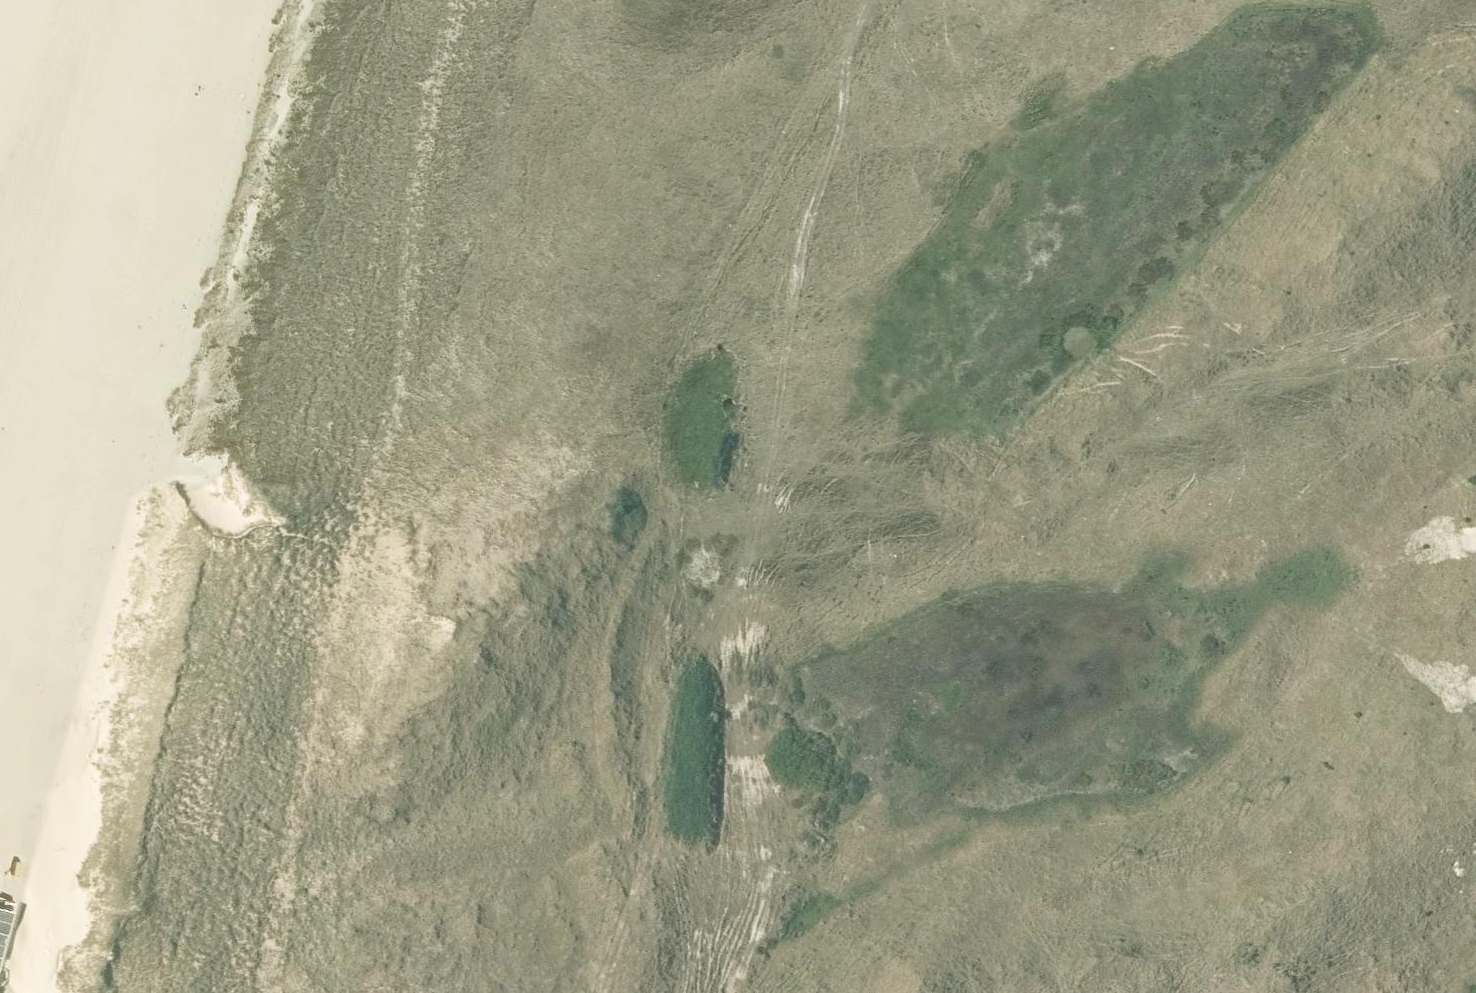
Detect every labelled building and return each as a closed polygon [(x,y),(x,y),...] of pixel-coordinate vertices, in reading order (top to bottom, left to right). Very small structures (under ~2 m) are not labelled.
[(34,958),(1,950),(0,956),(0,992),(27,992),(34,958)]
